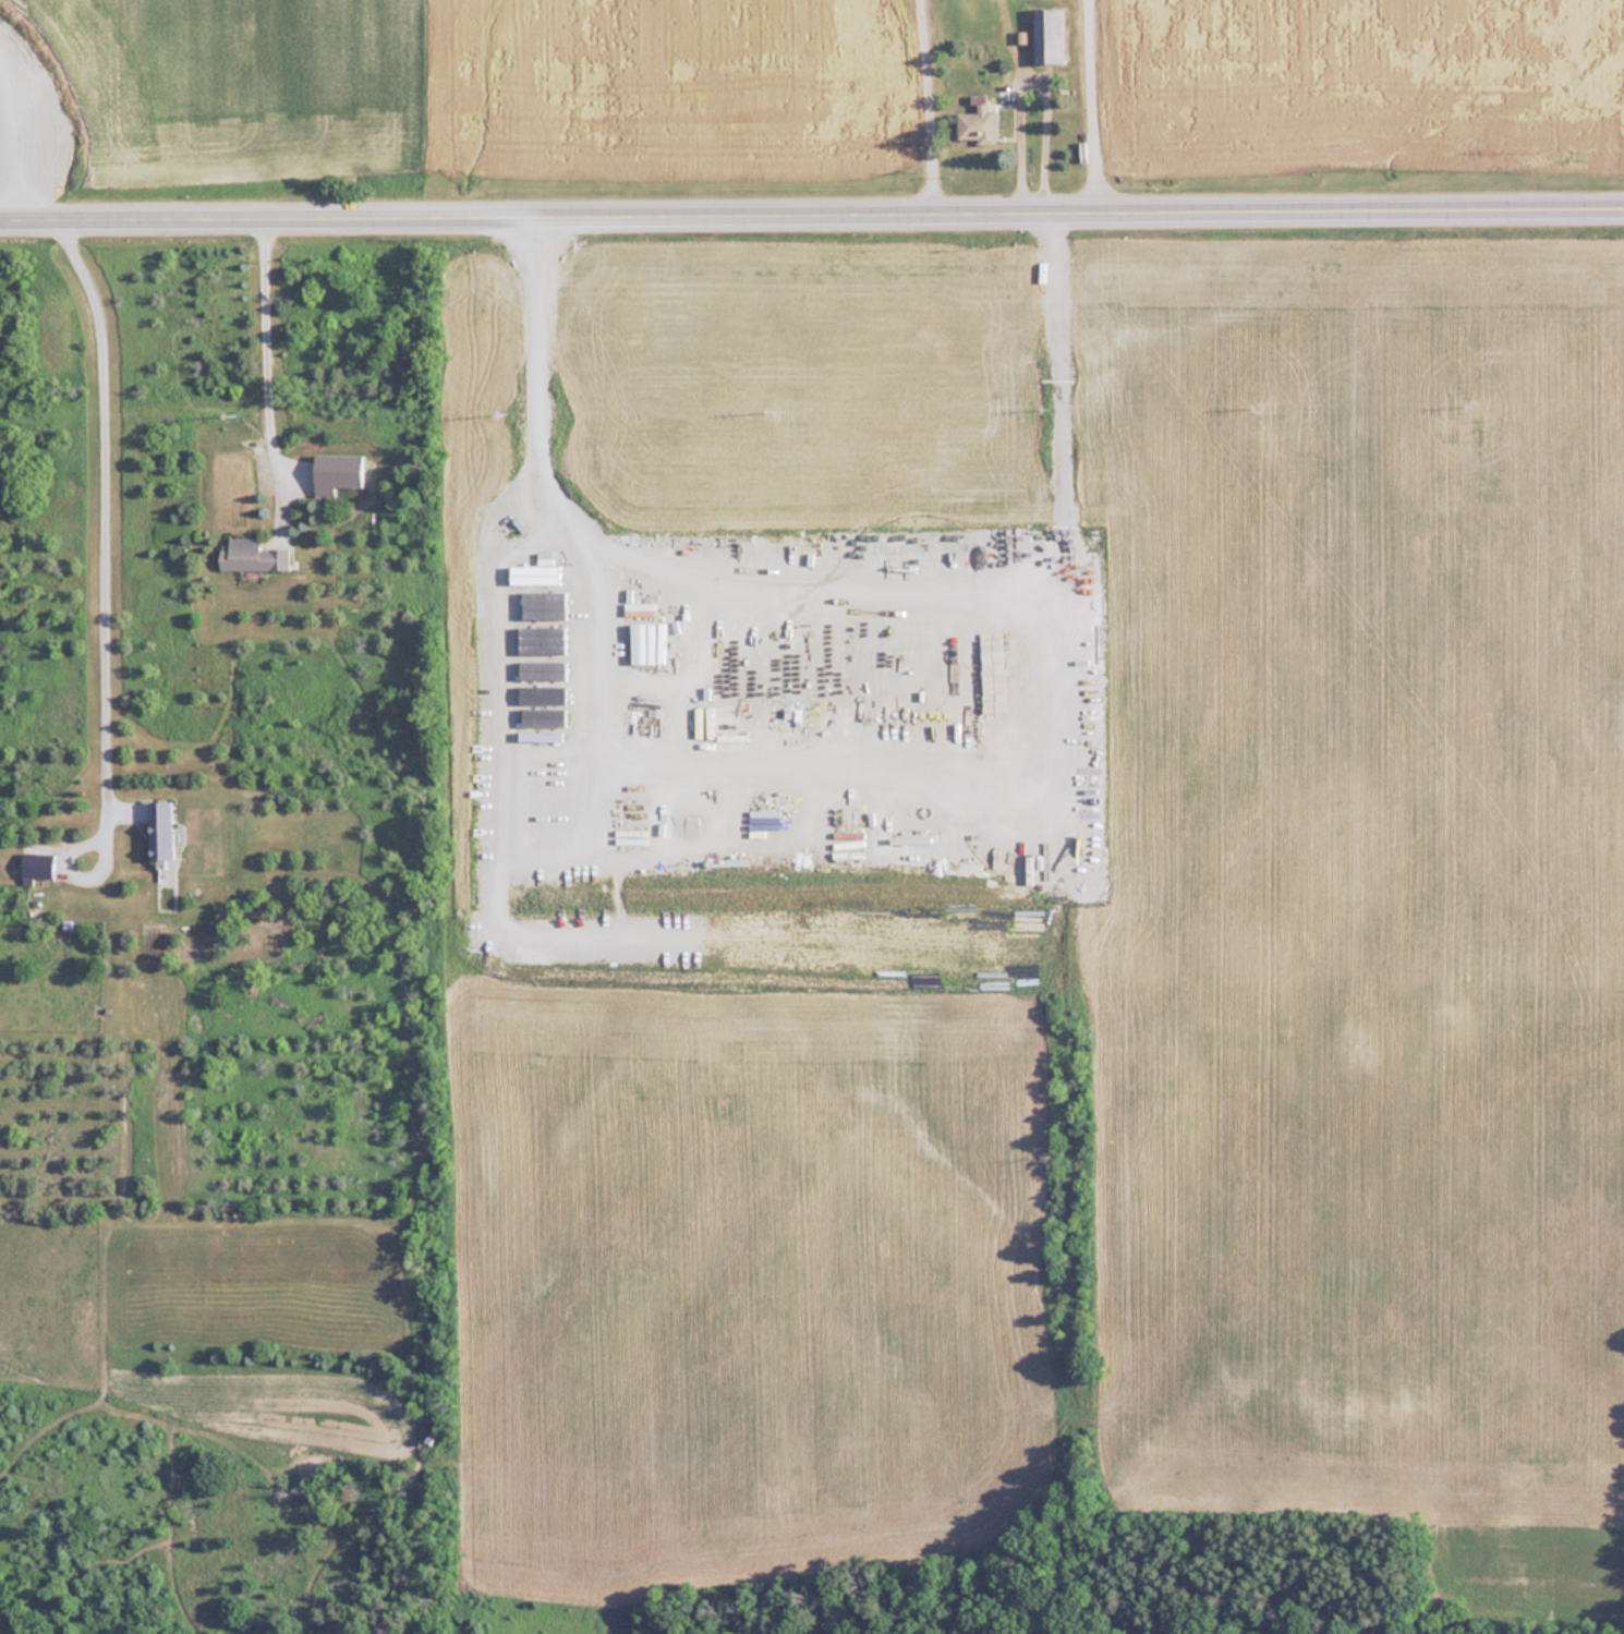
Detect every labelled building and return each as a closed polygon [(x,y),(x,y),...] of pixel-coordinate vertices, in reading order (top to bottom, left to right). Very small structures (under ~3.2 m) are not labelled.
[(1062,63),(1062,8),(1034,8),(1034,63),(1062,63)] [(976,113),(956,113),(957,140),(977,140),(977,144),(994,144),(993,110),(988,110),(988,103),(976,103),(976,113)] [(218,568),(288,569),(288,547),(259,547),(259,536),(229,536),(229,547),(219,547),(218,568)] [(170,800),(146,800),(147,858),(170,858),(170,839),(180,839),(180,828),(170,828),(170,800)] [(52,852),(22,852),(22,877),(52,877),(52,852)]
